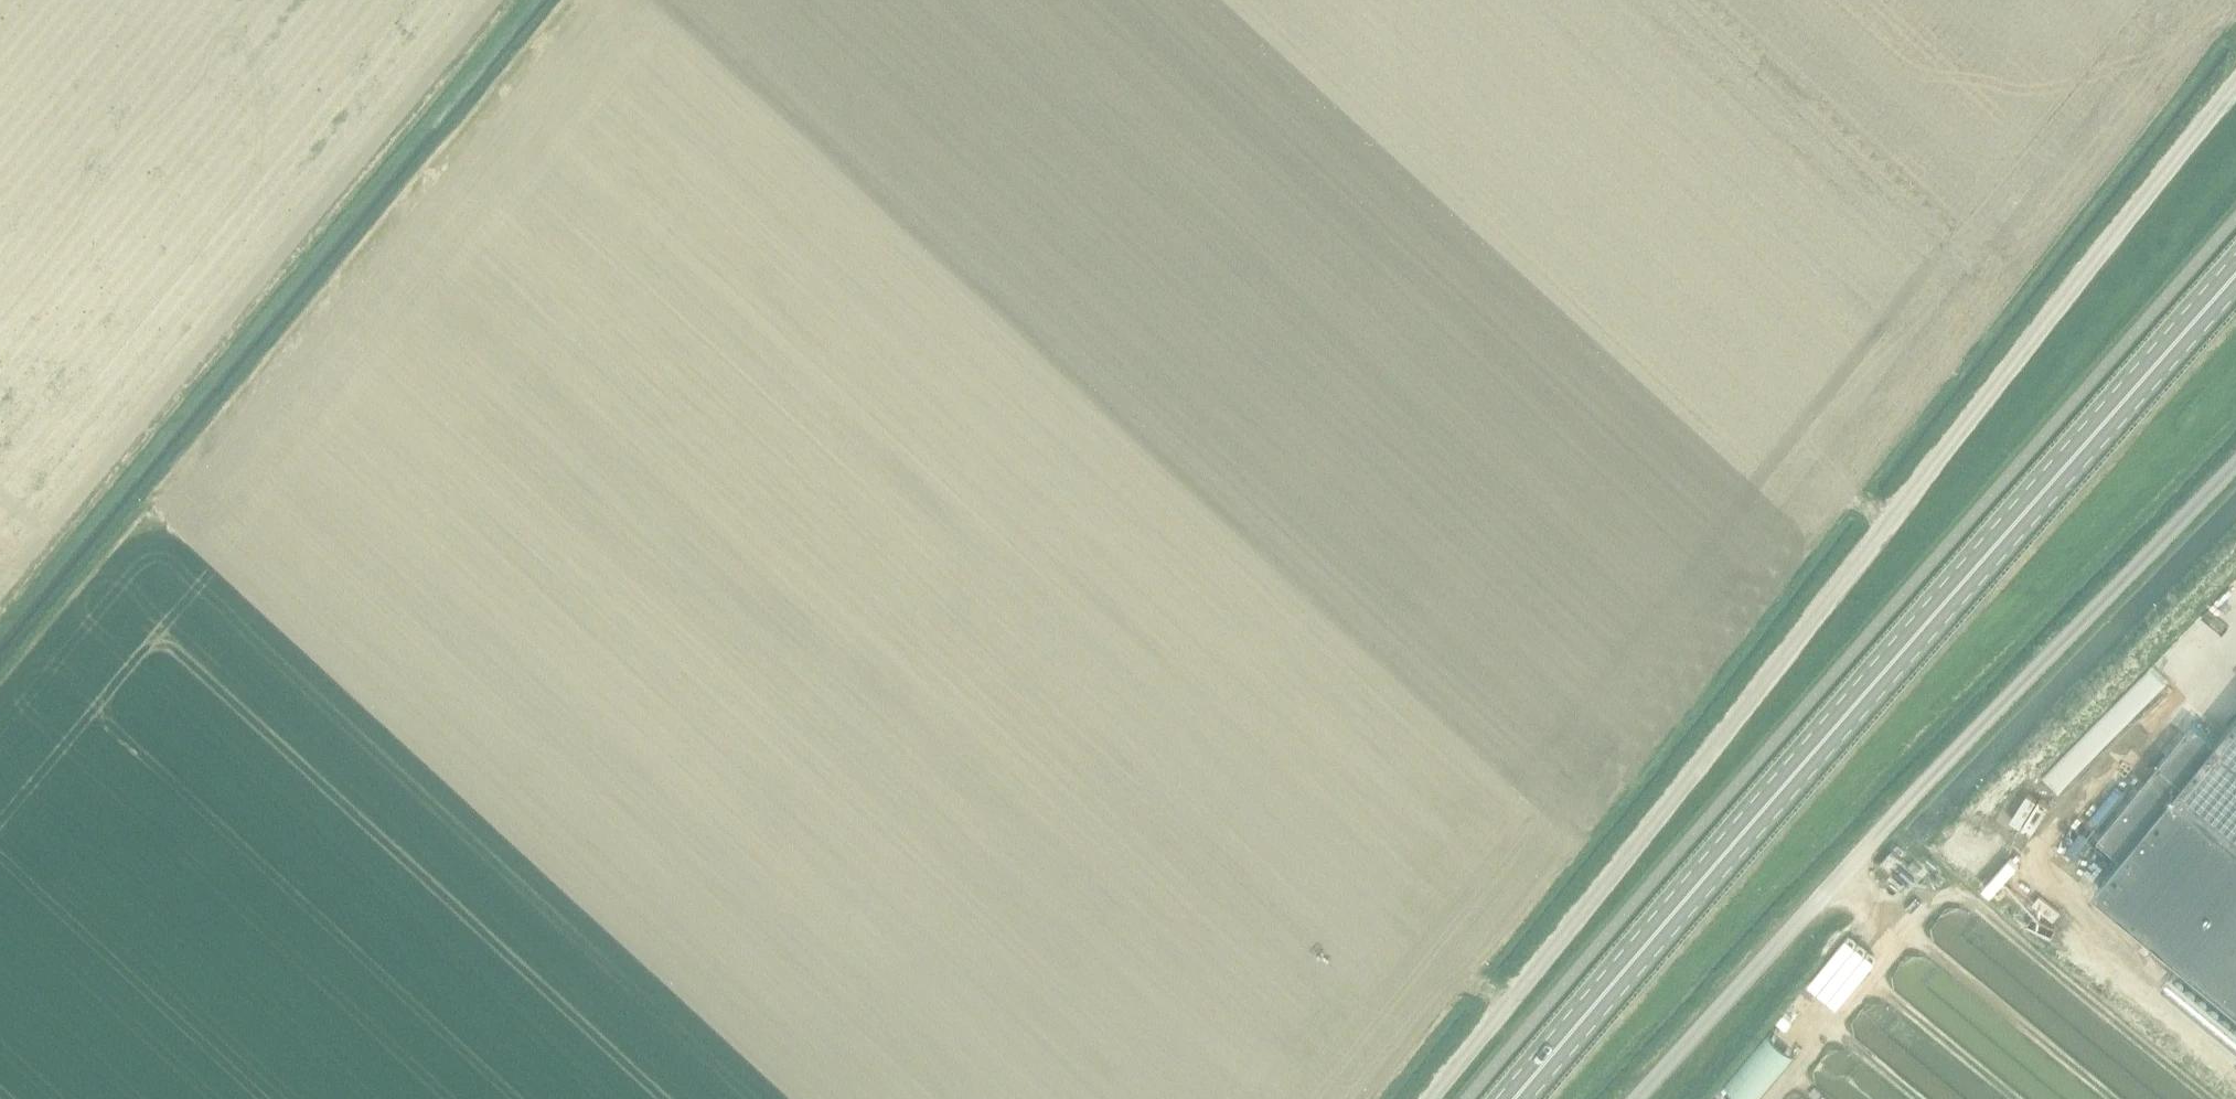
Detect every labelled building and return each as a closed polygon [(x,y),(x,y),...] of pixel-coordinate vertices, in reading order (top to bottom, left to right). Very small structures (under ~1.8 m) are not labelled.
[(2098,885),(2235,998),(2235,717),(2220,737),(2195,717),(2101,832),(2125,852),(2098,885)] [(1842,973),(1829,961),(1799,992),(1813,1004),(1842,973)]
